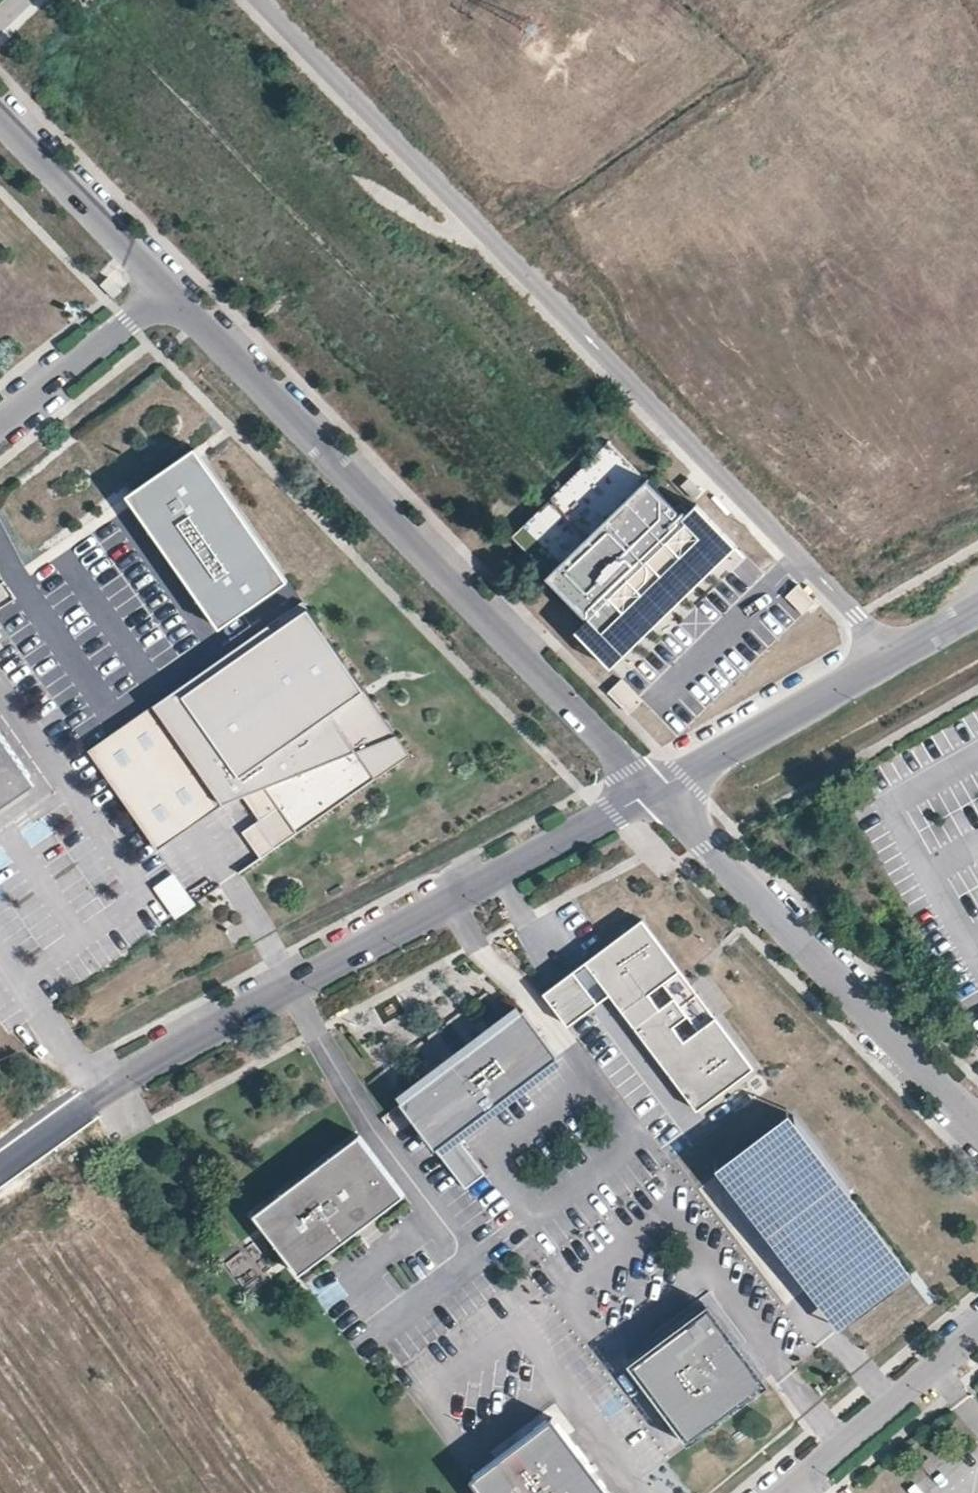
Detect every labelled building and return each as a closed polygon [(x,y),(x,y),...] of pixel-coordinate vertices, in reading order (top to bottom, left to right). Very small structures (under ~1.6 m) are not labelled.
[(549,577),(648,481),(609,441),(510,537),(549,577)] [(278,578),(194,452),(129,496),(213,621),(278,578)] [(632,620),(709,544),(684,519),(648,481),(549,577),(586,615),(611,640),(625,627),(632,634),(639,627),(632,620)] [(639,627),(722,547),(690,514),(684,519),(709,544),(632,620),(639,627)] [(269,626),(156,705),(223,804),(268,786),(283,809),(249,836),(264,856),(299,833),(411,753),(397,733),(364,689),(308,610),(275,633),(269,626)] [(612,652),(632,634),(625,627),(611,640),(586,615),(581,620),(612,652)] [(31,776),(0,732),(0,798),(31,776)] [(36,783),(31,776),(0,798),(0,808),(36,783)] [(242,830),(275,806),(262,789),(229,812),(242,830)] [(196,905),(175,874),(153,887),(176,919),(196,905)] [(753,1068),(642,920),(586,962),(610,993),(698,1110),(753,1068)] [(586,962),(574,971),(598,1003),(610,993),(586,962)] [(598,1003),(574,971),(545,993),(569,1024),(598,1003)] [(455,1134),(558,1056),(524,1011),(401,1103),(466,1189),(485,1174),(455,1134)] [(382,1120),(396,1134),(411,1119),(398,1105),(382,1120)] [(917,1276),(795,1111),(792,1112),(913,1277),(917,1276)] [(913,1277),(792,1112),(719,1166),(808,1287),(813,1283),(845,1327),(913,1277)] [(405,1196),(360,1136),(255,1215),(300,1275),(405,1196)] [(845,1327),(813,1283),(808,1287),(840,1329),(845,1327)] [(770,1378),(709,1298),(629,1359),(689,1439),(770,1378)] [(553,1417),(524,1439),(529,1446),(507,1464),(501,1455),(498,1458),(472,1477),(483,1492),(610,1492),(553,1417)] [(507,1464),(529,1446),(524,1439),(501,1455),(507,1464)]
